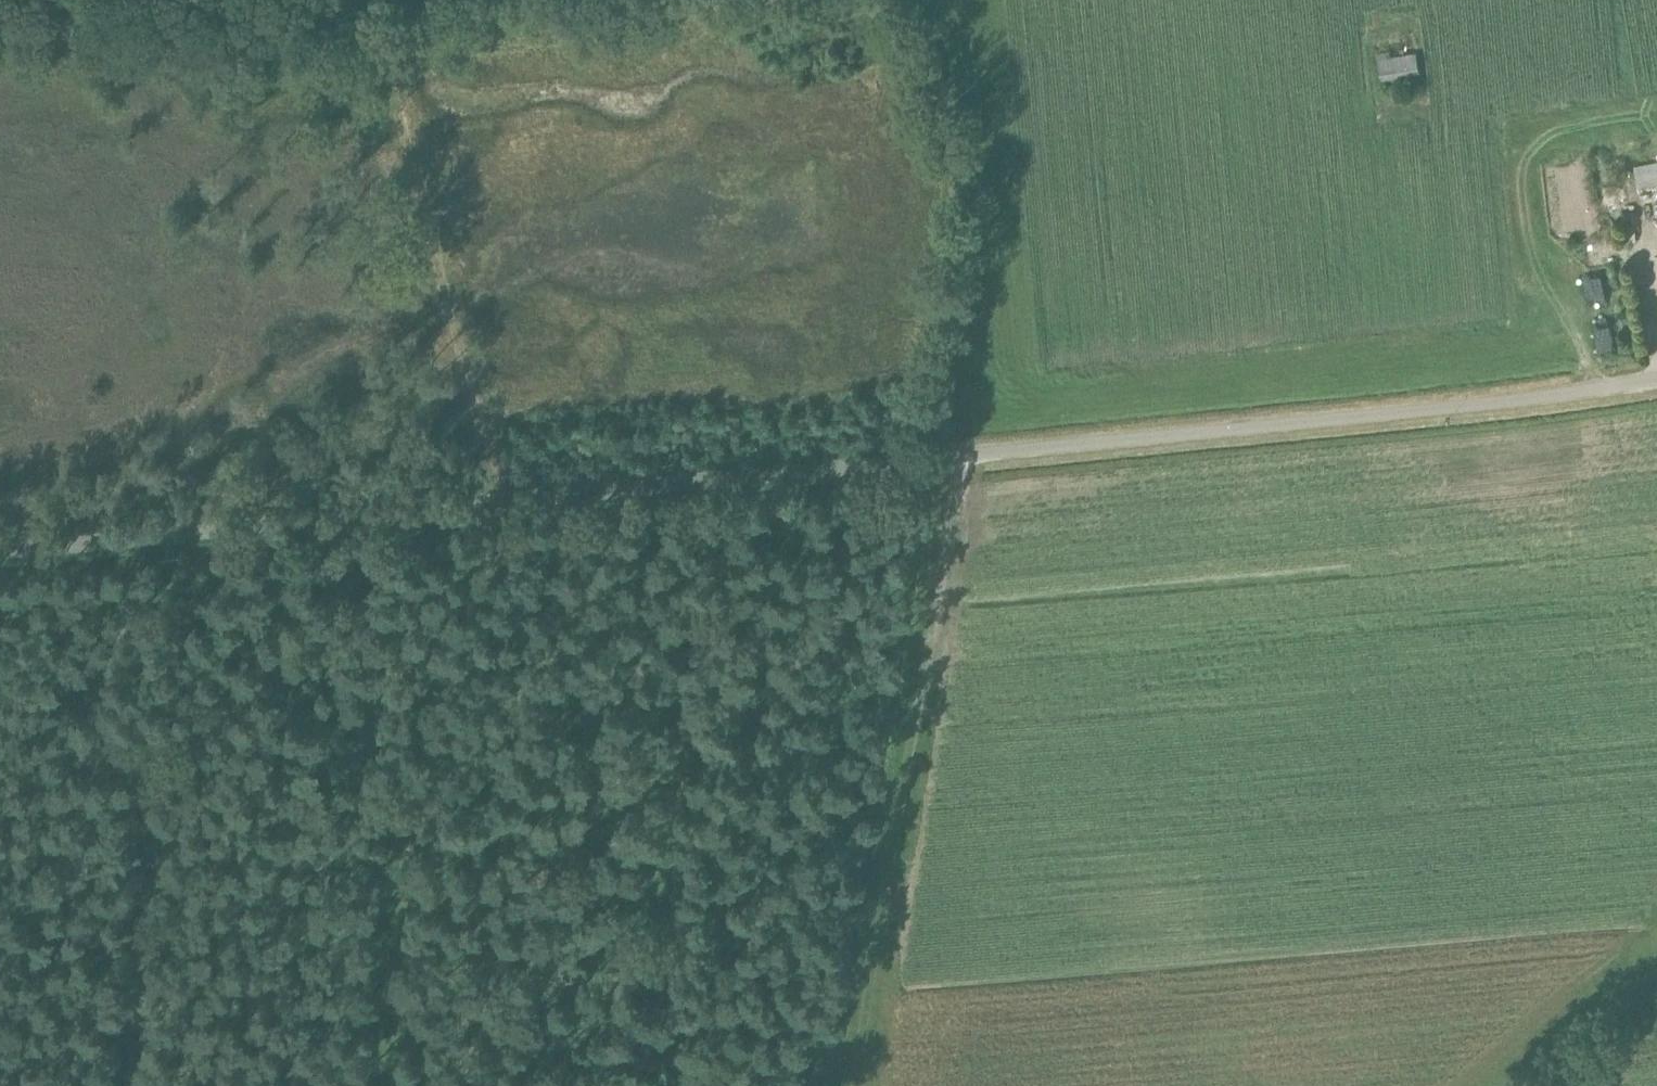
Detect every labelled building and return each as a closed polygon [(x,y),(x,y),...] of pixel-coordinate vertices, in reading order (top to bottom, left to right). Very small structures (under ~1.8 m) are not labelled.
[(1381,75),(1420,69),(1417,50),(1378,57),(1381,75)] [(1656,181),(1656,161),(1635,165),(1638,184),(1656,181)]
